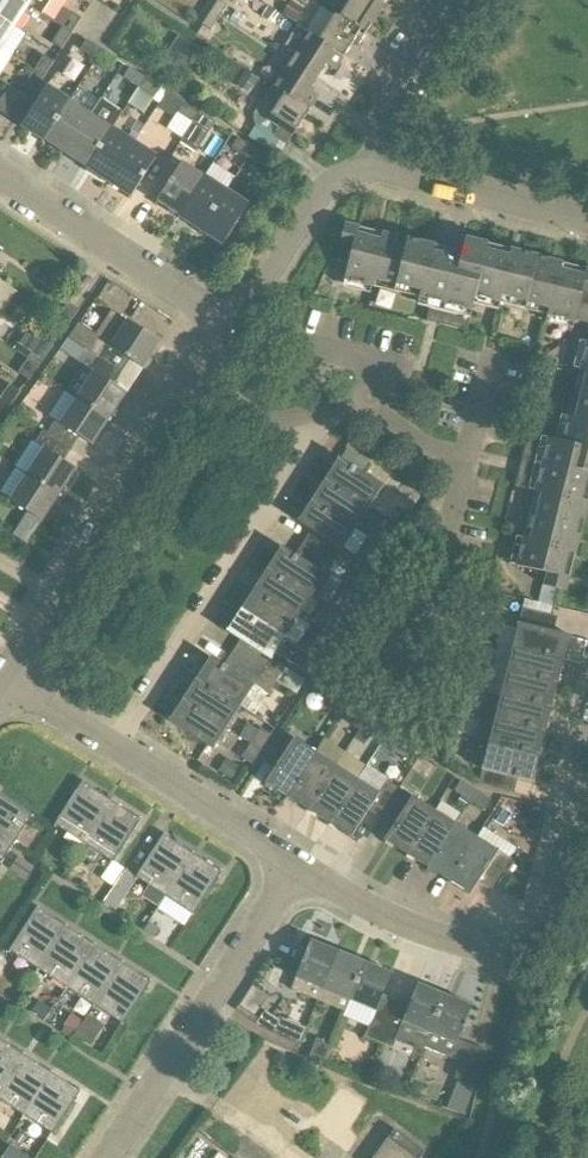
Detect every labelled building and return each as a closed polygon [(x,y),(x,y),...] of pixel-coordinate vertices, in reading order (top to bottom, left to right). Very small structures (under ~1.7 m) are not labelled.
[(22,0),(0,0),(0,17),(15,27),(29,5),(22,0)] [(29,5),(43,14),(52,0),(22,0),(29,5)] [(307,8),(312,0),(294,0),(307,8)] [(342,16),(367,32),(388,0),(352,0),(342,16)] [(222,14),(227,6),(218,1),(213,8),(222,14)] [(305,11),(291,2),(283,15),(297,24),(305,11)] [(62,7),(53,22),(62,28),(72,13),(62,7)] [(202,26),(211,32),(222,14),(213,8),(202,26)] [(62,28),(72,34),(82,19),(72,13),(62,28)] [(320,40),(345,56),(353,43),(358,47),(367,32),(342,16),(337,13),(320,39),(320,40)] [(1,48),(15,27),(0,17),(0,48),(1,48)] [(72,34),(62,28),(52,44),(62,50),(72,34)] [(318,76),(326,63),(336,69),(345,56),(320,40),(320,39),(311,33),(293,60),(318,76)] [(199,50),(178,36),(157,70),(178,83),(199,50)] [(80,50),(96,60),(102,50),(87,40),(80,50)] [(1,48),(0,48),(0,75),(12,56),(1,48)] [(102,50),(96,60),(111,70),(118,60),(102,50)] [(44,56),(35,70),(45,77),(54,62),(44,56)] [(310,89),(318,76),(293,60),(276,87),(311,109),(320,95),(310,89)] [(123,78),(139,89),(146,79),(130,68),(123,78)] [(24,87),(33,93),(34,94),(45,77),(35,70),(24,87)] [(244,71),(236,84),(250,93),(258,80),(244,71)] [(161,103),(168,93),(146,79),(139,89),(161,103)] [(45,139),(70,101),(48,87),(23,125),(45,139)] [(273,137),(280,141),(287,146),(311,109),(276,87),(275,87),(253,122),(274,135),(273,137)] [(199,113),(168,93),(161,103),(158,109),(180,123),(183,117),(193,123),(199,113)] [(28,105),(18,99),(7,115),(17,121),(28,105)] [(89,168),(113,129),(123,114),(101,100),(92,115),(67,153),(89,168)] [(92,115),(70,101),(45,139),(67,153),(92,115)] [(199,113),(193,123),(180,143),(196,153),(215,123),(199,113)] [(111,182),(135,143),(128,138),(113,129),(89,168),(111,182)] [(248,159),(255,149),(238,138),(232,148),(248,159)] [(145,149),(135,143),(111,182),(133,196),(157,157),(145,149)] [(255,149),(248,159),(263,168),(269,158),(255,149)] [(158,201),(180,215),(205,177),(183,162),(158,201)] [(202,230),(227,191),(205,177),(180,215),(202,230)] [(202,230),(225,244),(250,205),(227,191),(202,230)] [(375,280),(400,286),(411,240),(383,233),(382,240),(359,234),(361,227),(346,224),(341,246),(354,249),(346,280),(373,286),(375,280)] [(503,297),(531,304),(542,257),(511,250),(510,257),(501,254),(487,251),(489,244),(466,239),(463,253),(436,246),(411,240),(400,286),(422,292),(420,298),(415,320),(467,332),(473,311),(476,297),(501,303),(503,297)] [(531,304),(550,308),(548,315),(576,322),(576,319),(587,322),(587,269),(587,268),(585,275),(563,270),(564,263),(542,257),(531,304)] [(74,289),(84,276),(71,268),(62,281),(74,289)] [(79,311),(68,303),(58,317),(69,325),(79,311)] [(101,337),(80,323),(70,338),(85,348),(85,347),(123,372),(131,360),(145,369),(146,368),(144,366),(160,342),(161,343),(161,342),(117,313),(101,337)] [(58,317),(48,332),(59,340),(69,325),(58,317)] [(70,338),(61,351),(84,366),(67,391),(77,397),(110,418),(126,393),(127,394),(128,393),(115,385),(123,372),(85,347),(85,348),(70,338)] [(39,366),(49,352),(39,345),(29,359),(39,366)] [(29,359),(18,373),(29,381),(39,366),(29,359)] [(19,394),(9,386),(0,398),(0,402),(9,408),(19,394)] [(587,508),(587,396),(582,394),(576,418),(569,417),(563,442),(549,438),(529,433),(516,486),(536,491),(543,493),(537,516),(583,527),(587,508)] [(110,418),(77,397),(61,423),(56,420),(48,432),(73,449),(81,437),(94,445),(95,444),(94,443),(110,418)] [(9,408),(0,402),(0,421),(9,408)] [(44,448),(27,474),(60,495),(76,470),(77,470),(78,469),(65,461),(73,449),(48,432),(44,430),(36,443),(44,448)] [(384,486),(340,457),(338,459),(339,460),(327,480),(371,508),(384,486)] [(10,500),(44,522),(45,521),(44,520),(60,495),(27,474),(10,500)] [(371,508),(327,480),(314,499),(358,528),(371,508)] [(313,530),(305,543),(335,562),(342,552),(343,552),(358,528),(314,499),(301,519),(300,519),(299,521),(313,530)] [(404,508),(394,523),(405,530),(414,515),(404,508)] [(583,527),(537,516),(531,540),(524,538),(517,565),(548,573),(545,585),(567,591),(571,577),(564,575),(570,552),(577,554),(583,527)] [(383,519),(379,526),(386,531),(391,524),(383,519)] [(405,530),(394,523),(384,537),(395,545),(405,530)] [(28,545),(29,544),(34,536),(18,526),(14,533),(12,535),(28,545)] [(282,549),(269,569),(314,598),(328,577),(326,576),(335,562),(305,543),(297,555),(282,546),(281,548),(282,549)] [(314,598),(269,569),(255,590),(300,619),(314,598)] [(255,590),(242,610),(287,638),(300,619),(255,590)] [(517,625),(511,648),(564,661),(570,638),(571,638),(571,635),(555,631),(558,616),(524,608),(519,626),(517,625)] [(241,640),(233,653),(277,680),(286,667),(273,659),(287,638),(242,610),(230,629),(229,629),(227,631),(241,640)] [(333,618),(323,633),(333,640),(343,625),(333,618)] [(324,654),(333,640),(323,633),(314,647),(324,654)] [(202,635),(196,647),(208,653),(209,652),(224,659),(229,649),(202,635)] [(287,640),(278,654),(309,674),(318,660),(287,640)] [(483,648),(471,645),(466,662),(478,665),(483,648)] [(511,648),(505,672),(558,685),(564,661),(511,648)] [(277,680),(233,653),(225,665),(211,656),(210,658),(211,659),(198,678),(242,707),(254,715),(269,694),(277,680)] [(462,679),(463,679),(474,682),(478,665),(466,662),(462,679)] [(505,672),(499,695),(552,709),(558,685),(505,672)] [(198,678),(185,699),(229,727),(242,707),(198,678)] [(309,708),(313,710),(317,711),(321,709),(324,705),(324,700),(322,696),(318,693),(314,693),(309,695),(307,699),(307,704),(309,708)] [(470,697),(459,694),(458,693),(454,709),(466,712),(470,697)] [(552,709),(499,695),(493,719),(546,732),(552,709)] [(170,720),(214,749),(229,727),(185,699),(172,719),(171,718),(170,720)] [(461,731),(466,712),(454,709),(449,728),(461,731)] [(346,721),(360,730),(367,720),(353,711),(346,721)] [(493,719),(487,743),(540,756),(546,732),(493,719)] [(383,730),(367,720),(360,730),(370,736),(376,740),(383,730)] [(272,735),(262,728),(251,744),(262,750),(272,735)] [(365,745),(370,736),(360,730),(355,739),(365,745)] [(292,742),(280,735),(279,734),(263,760),(276,768),(266,783),(269,784),(288,796),(315,755),(293,741),(292,742)] [(240,736),(231,751),(253,765),(262,750),(251,744),(240,736)] [(479,784),(480,785),(514,793),(518,778),(535,782),(535,780),(534,779),(540,756),(487,743),(480,772),(482,772),(479,784)] [(336,768),(315,755),(288,796),(309,809),(336,768)] [(235,783),(244,770),(227,759),(218,772),(235,783)] [(356,781),(336,768),(309,809),(330,822),(356,781)] [(84,845),(114,799),(113,799),(111,802),(84,785),(86,782),(85,781),(55,826),(57,827),(59,824),(85,841),(83,844),(84,845)] [(379,796),(356,781),(330,822),(350,836),(350,837),(352,838),(370,811),(382,819),(400,790),(388,783),(379,796)] [(471,800),(477,790),(462,781),(456,791),(471,800)] [(412,798),(400,790),(382,819),(394,826),(385,841),(387,842),(388,841),(408,854),(436,809),(414,795),(412,798)] [(471,800),(485,810),(492,800),(477,790),(471,800)] [(16,844),(35,816),(0,793),(0,834),(16,844)] [(114,799),(84,845),(85,845),(87,842),(114,860),(142,818),(141,817),(139,820),(112,803),(114,800),(114,799)] [(429,867),(457,822),(436,809),(408,854),(429,867)] [(529,809),(520,823),(533,832),(542,817),(529,809)] [(477,835),(457,822),(429,867),(449,880),(477,835)] [(0,834),(0,869),(16,844),(0,834)] [(498,849),(477,835),(449,880),(469,893),(469,894),(471,895),(480,881),(493,889),(513,859),(500,850),(500,849),(498,848),(498,849)] [(167,894),(192,855),(192,854),(164,837),(139,876),(167,894)] [(193,855),(192,855),(167,894),(168,895),(196,913),(221,873),(220,872),(193,855)] [(25,879),(26,878),(33,867),(18,857),(11,868),(10,869),(25,879)] [(113,886),(124,868),(118,865),(114,862),(113,861),(101,879),(113,886)] [(117,911),(138,880),(137,879),(138,877),(126,870),(104,902),(117,911)] [(41,967),(66,928),(65,928),(39,910),(38,910),(12,949),(40,967),(41,967)] [(149,923),(149,922),(151,919),(142,913),(134,925),(143,930),(149,923)] [(149,923),(143,930),(154,938),(159,929),(149,923)] [(67,928),(66,928),(41,967),(41,968),(68,985),(68,986),(94,946),(93,946),(67,928)] [(292,989),(320,1001),(339,952),(311,941),(292,989)] [(95,947),(94,946),(68,986),(69,986),(96,1003),(96,1004),(122,964),(121,964),(95,947)] [(339,952),(320,1001),(346,1011),(350,1000),(366,962),(339,952)] [(350,1000),(378,1011),(385,994),(393,973),(366,962),(350,1000)] [(123,965),(122,964),(96,1004),(97,1004),(125,1022),(151,983),(150,982),(123,965)] [(35,995),(43,983),(34,978),(27,989),(35,995)] [(387,1026),(380,1041),(394,1046),(396,1040),(424,1051),(425,1047),(431,1033),(446,995),(419,984),(411,1004),(399,1031),(387,1026)] [(240,1004),(256,1014),(263,1003),(260,1001),(257,999),(252,995),(248,993),(245,997),(240,1004)] [(446,995),(431,1033),(425,1047),(460,1061),(456,1079),(479,1088),(488,1051),(460,1040),(465,1027),(467,1027),(468,1024),(466,1024),(473,1006),(446,995)] [(43,997),(33,1013),(46,1021),(56,1005),(43,997)] [(266,1011),(258,1024),(273,1034),(284,1018),(282,1014),(276,1010),(273,1015),(266,1011)] [(83,1020),(72,1013),(65,1025),(75,1032),(83,1020)] [(105,1025),(89,1015),(76,1035),(92,1045),(105,1025)] [(380,1041),(387,1026),(374,1020),(371,1027),(368,1036),(380,1041)] [(319,1038),(311,1057),(327,1063),(334,1044),(319,1038)] [(23,1056),(23,1055),(0,1041),(0,1091),(23,1056)] [(0,1091),(0,1097),(25,1113),(26,1113),(51,1074),(51,1073),(24,1056),(23,1056),(0,1091)] [(373,1071),(381,1082),(393,1075),(386,1063),(373,1071)] [(52,1074),(51,1074),(26,1113),(26,1114),(54,1132),(80,1092),(79,1091),(52,1074)] [(437,1080),(430,1098),(444,1104),(452,1086),(437,1080)] [(408,1137),(397,1129),(376,1157),(422,1157),(427,1152),(408,1137)] [(3,1157),(4,1157),(31,1157),(11,1145),(3,1157)]
